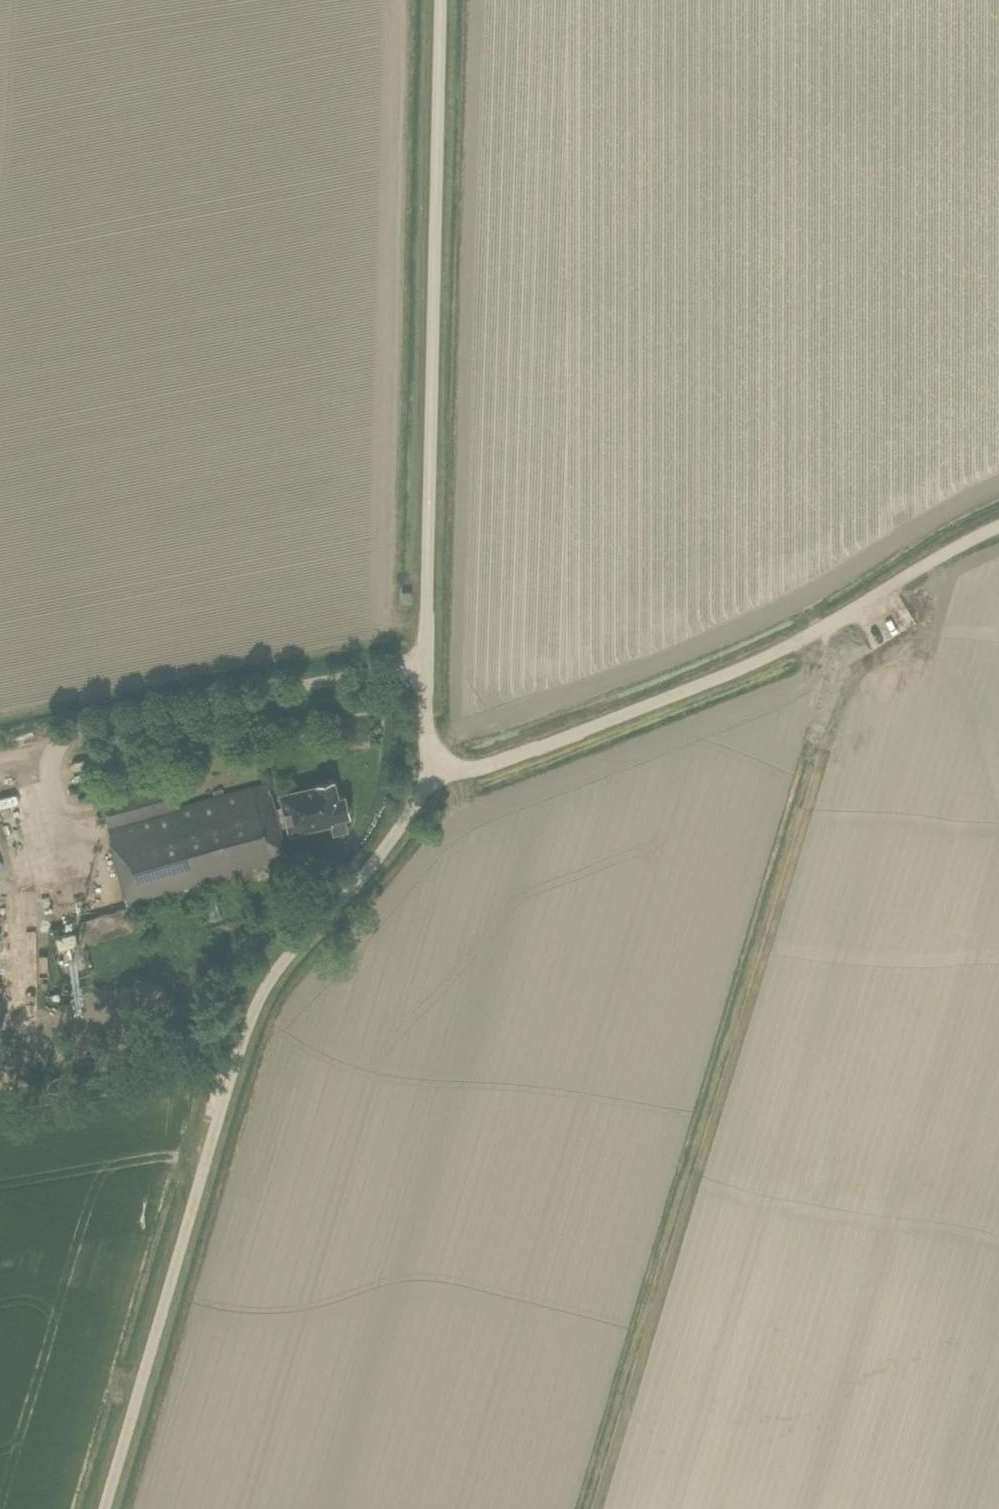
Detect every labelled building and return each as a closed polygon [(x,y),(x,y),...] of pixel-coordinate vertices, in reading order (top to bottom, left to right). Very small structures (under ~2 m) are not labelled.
[(316,783),(299,788),(278,794),(281,804),(276,806),(268,781),(178,804),(169,772),(95,793),(127,905),(290,857),(281,826),(287,824),(286,819),(289,818),(293,829),(331,818),(334,829),(348,825),(345,814),(350,812),(349,808),(352,805),(350,798),(346,798),(344,793),(339,794),(334,776),(315,782),(316,783)] [(133,928),(127,906),(82,919),(88,941),(133,928)]
